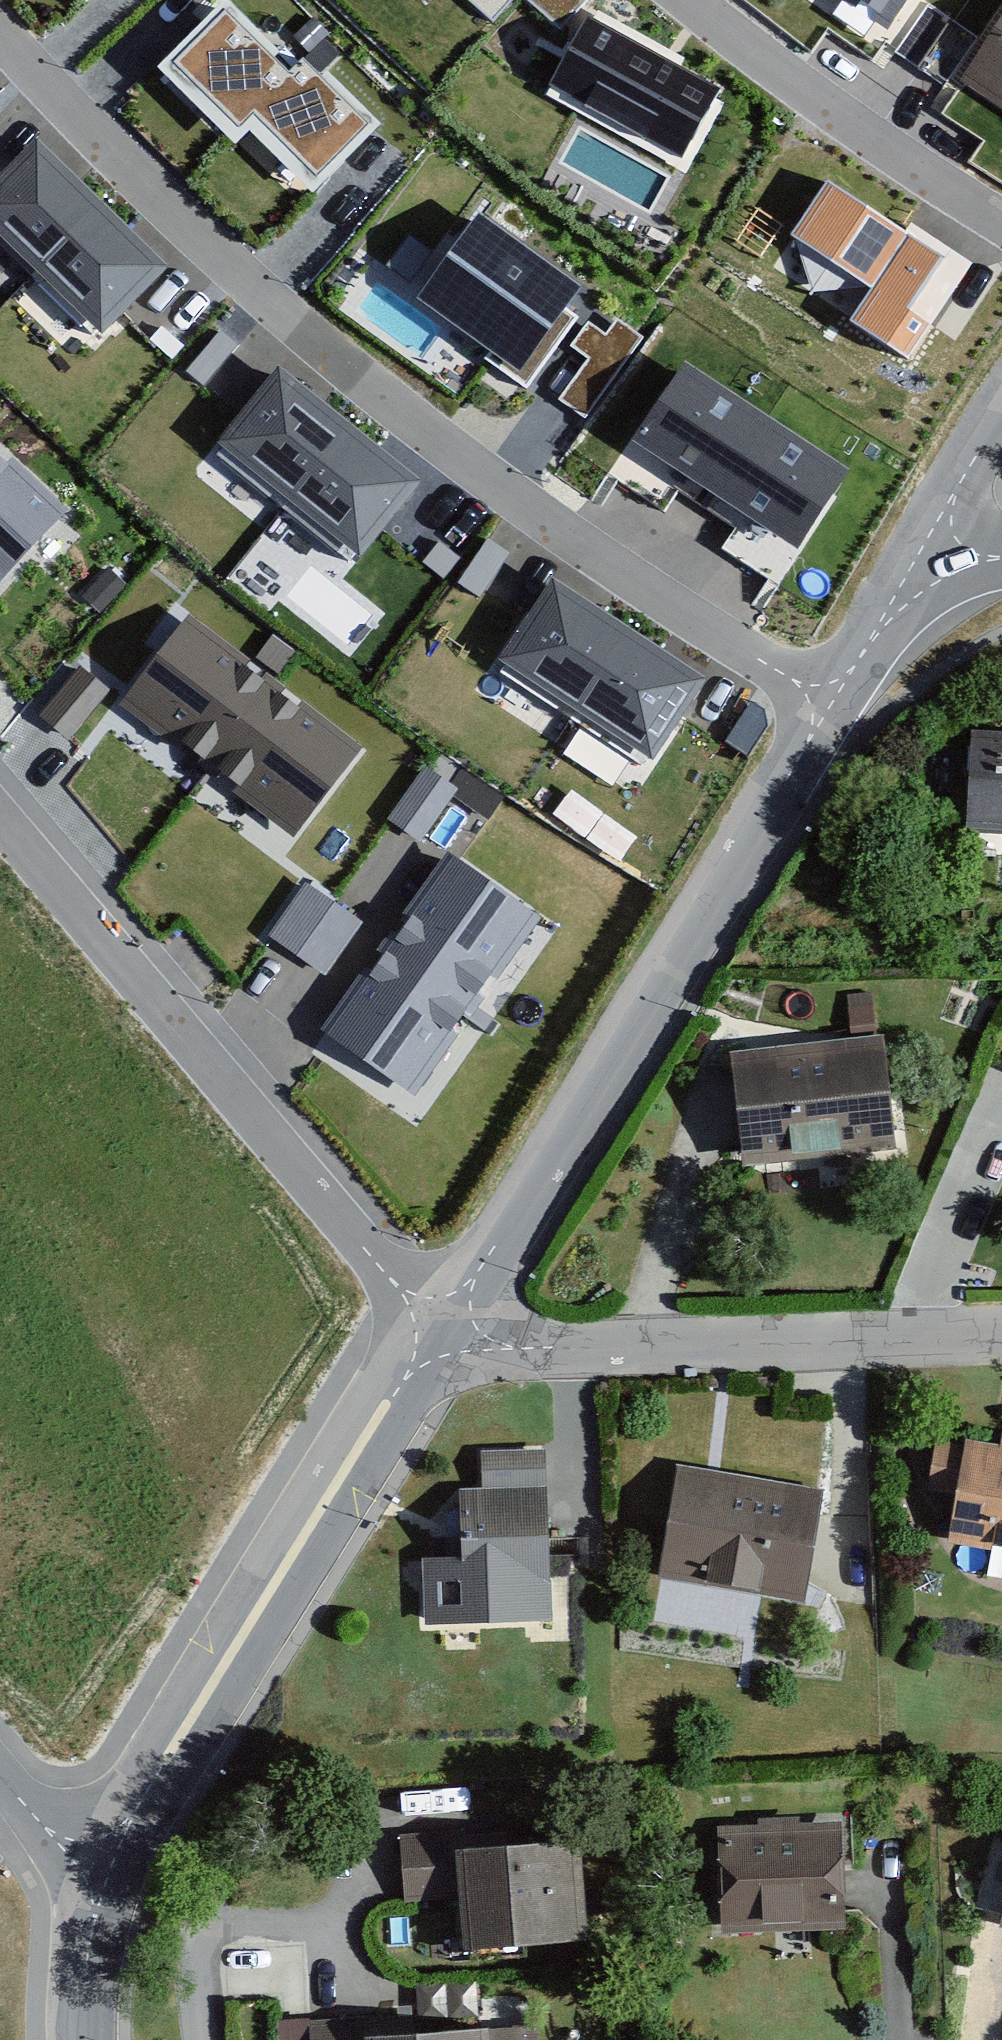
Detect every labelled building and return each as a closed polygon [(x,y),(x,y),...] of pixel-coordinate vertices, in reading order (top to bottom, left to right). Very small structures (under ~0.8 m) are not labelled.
[(511,0),(468,0),(491,21),(511,0)] [(558,26),(582,0),(529,0),(558,26)] [(890,31),(910,0),(843,0),(890,31)] [(225,6),(169,63),(239,131),(252,118),(317,182),(376,122),(301,48),(285,65),(225,6)] [(720,86),(586,17),(549,89),(683,158),(720,86)] [(962,81),(1001,107),(1001,20),(962,81)] [(36,140),(0,177),(0,236),(101,334),(166,266),(36,140)] [(951,254),(832,177),(787,237),(871,289),(850,324),(910,360),(932,326),(913,314),(951,254)] [(581,287),(481,213),(416,301),(526,383),(575,317),(564,309),(581,287)] [(560,400),(584,418),(642,337),(617,320),(606,336),(588,323),(571,347),(589,360),(560,400)] [(855,471),(686,363),(634,443),(803,551),(855,471)] [(420,480),(278,369),(218,446),(360,557),(420,480)] [(0,446),(0,589),(72,511),(0,446)] [(702,677),(550,580),(498,662),(650,759),(702,677)] [(367,746),(188,612),(118,706),(297,839),(367,746)] [(966,733),(961,838),(1001,840),(1001,735),(966,733)] [(388,820),(420,843),(457,790),(425,767),(388,820)] [(544,917),(447,849),(320,1030),(417,1098),(544,917)] [(270,936),(324,975),(362,923),(307,884),(270,936)] [(877,1040),(728,1054),(739,1169),(887,1155),(877,1040)] [(958,1442),(940,1544),(1001,1555),(1001,1434),(998,1449),(958,1442)] [(545,1443),(474,1445),(476,1491),(453,1492),(455,1560),(418,1561),(420,1631),(551,1627),(545,1443)] [(821,1490),(676,1465),(657,1577),(801,1602),(821,1490)] [(841,1825),(709,1826),(710,1933),(842,1932),(841,1825)] [(459,1827),(382,1832),(387,1915),(456,1911),(459,1964),(606,1956),(599,1847),(460,1855),(459,1827)] [(290,2017),(292,2039),(369,2039),(367,2013),(290,2017)]
